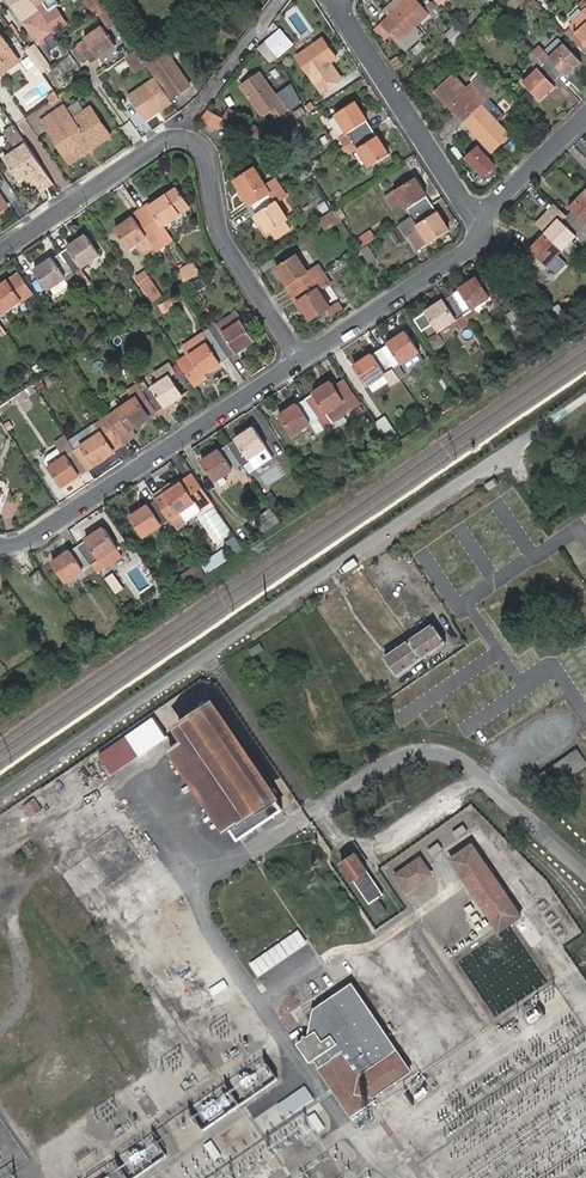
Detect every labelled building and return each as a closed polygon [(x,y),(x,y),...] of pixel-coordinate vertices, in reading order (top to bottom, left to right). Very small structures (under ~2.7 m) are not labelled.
[(34,0),(11,0),(40,43),(56,32),(53,28),(43,13),(38,6),(34,0)] [(110,6),(106,0),(90,0),(96,8),(100,5),(103,11),(110,6)] [(389,16),(381,23),(399,43),(407,35),(406,33),(428,13),(419,3),(416,0),(406,0),(401,5),(403,7),(391,18),(389,16)] [(419,3),(428,13),(430,15),(441,5),(441,4),(437,0),(423,0),(419,3)] [(44,1),(38,6),(43,13),(49,9),(44,1)] [(401,5),(389,16),(391,18),(403,7),(401,5)] [(49,9),(43,13),(53,28),(59,24),(49,9)] [(406,33),(407,35),(430,15),(428,13),(406,33)] [(571,28),(585,44),(585,15),(571,28)] [(445,37),(457,45),(465,32),(453,24),(445,37)] [(86,39),(78,45),(87,59),(95,53),(98,58),(117,46),(104,26),(85,38),(86,39)] [(10,66),(2,54),(11,47),(0,32),(0,73),(10,66)] [(290,46),(278,32),(267,42),(279,56),(290,46)] [(335,52),(324,38),(298,56),(324,93),(343,79),(332,62),(330,59),(330,55),(335,52)] [(161,40),(141,54),(156,77),(168,95),(188,82),(161,40)] [(26,44),(44,70),(51,65),(35,43),(33,45),(30,41),(26,44)] [(267,42),(260,48),(272,62),(279,56),(267,42)] [(563,44),(549,56),(550,58),(565,45),(563,44)] [(78,45),(69,50),(78,64),(87,59),(78,45)] [(545,63),(558,77),(563,72),(563,73),(570,67),(571,69),(579,61),(565,45),(550,58),(549,56),(541,47),(535,53),(545,63)] [(19,60),(11,47),(2,54),(10,66),(19,60)] [(332,62),(338,57),(335,52),(330,55),(330,59),(332,62)] [(35,109),(40,117),(62,102),(31,55),(21,62),(33,81),(16,93),(29,112),(35,109)] [(69,80),(80,70),(66,56),(56,66),(69,80)] [(570,67),(563,73),(566,76),(581,63),(579,61),(571,69),(570,67)] [(551,82),(558,77),(545,63),(538,69),(523,83),(539,99),(547,92),(546,90),(552,83),(551,82)] [(523,83),(538,69),(536,68),(522,82),(523,83)] [(243,85),(264,116),(272,111),(276,118),(287,111),(261,73),(243,85)] [(464,89),(466,88),(453,74),(451,76),(464,89)] [(454,115),(462,122),(481,104),(486,100),(470,84),(466,88),(464,89),(451,76),(433,92),(443,103),(445,101),(456,113),(454,115)] [(158,112),(172,101),(168,95),(156,77),(129,96),(143,116),(155,108),(158,112)] [(555,86),(552,83),(546,90),(547,92),(539,99),(540,101),(555,86)] [(443,103),(454,115),(456,113),(445,101),(443,103)] [(353,140),(372,127),(367,121),(365,122),(359,113),(361,111),(355,102),(336,114),(349,133),(353,140)] [(481,104),(462,122),(469,131),(471,129),(481,140),(480,142),(490,153),(508,137),(487,114),(489,112),(481,104)] [(89,143),(92,147),(111,134),(91,106),(73,119),(65,106),(43,121),(71,162),(85,152),(82,148),(89,143)] [(233,122),(238,112),(229,107),(224,117),(233,122)] [(155,108),(143,116),(146,120),(158,112),(155,108)] [(225,119),(210,111),(204,119),(219,128),(225,119)] [(367,121),(361,111),(359,113),(365,122),(367,121)] [(510,135),(489,112),(487,114),(508,137),(510,135)] [(13,124),(5,130),(18,149),(26,143),(13,124)] [(249,130),(264,138),(267,133),(252,124),(249,130)] [(378,137),(372,127),(353,140),(358,148),(371,166),(389,154),(383,146),(381,147),(375,138),(378,137)] [(471,129),(469,131),(480,142),(481,140),(471,129)] [(345,145),(353,140),(349,133),(340,138),(345,145)] [(358,148),(353,140),(345,145),(350,153),(358,148)] [(53,182),(26,143),(18,149),(2,159),(18,183),(23,179),(34,195),(53,182)] [(85,152),(92,147),(89,143),(82,148),(85,152)] [(477,149),(466,159),(483,177),(494,167),(477,149)] [(251,206),(281,186),(276,179),(266,185),(254,168),(235,180),(240,188),(242,187),(248,195),(246,197),(251,206)] [(413,216),(432,204),(427,197),(425,198),(419,189),(421,188),(415,178),(396,190),(404,202),(413,216)] [(286,195),(281,186),(251,206),(257,214),(259,213),(265,221),(263,222),(268,231),(288,219),(276,201),(286,195)] [(150,206),(142,211),(164,243),(171,238),(162,225),(190,207),(178,187),(158,200),(160,203),(152,208),(150,206)] [(427,197),(421,188),(419,189),(425,198),(427,197)] [(396,190),(387,197),(394,208),(404,202),(396,190)] [(584,193),(582,192),(568,207),(571,209),(577,203),(576,201),(584,193)] [(585,235),(585,196),(584,193),(576,201),(577,203),(571,209),(572,211),(567,216),(585,235)] [(158,200),(150,206),(152,208),(160,203),(158,200)] [(437,212),(432,204),(413,216),(399,225),(406,236),(420,227),(430,243),(449,230),(443,220),(440,222),(435,214),(437,212)] [(566,216),(556,205),(551,211),(561,221),(566,216)] [(315,220),(322,231),(339,220),(332,209),(315,220)] [(164,243),(142,211),(133,217),(135,219),(126,225),(124,223),(115,229),(128,248),(147,235),(156,249),(164,243)] [(584,244),(585,241),(585,235),(567,216),(566,216),(561,221),(551,211),(536,225),(543,232),(547,235),(562,250),(575,236),(577,237),(584,244)] [(133,217),(124,223),(126,225),(135,219),(133,217)] [(368,232),(355,240),(360,248),(373,239),(368,232)] [(547,235),(543,232),(528,248),(530,250),(538,241),(540,242),(547,235)] [(69,247),(61,252),(73,270),(98,253),(86,235),(77,241),(78,243),(70,248),(69,247)] [(540,272),(546,266),(562,250),(547,235),(540,242),(538,241),(530,250),(532,252),(526,258),(540,272)] [(563,251),(577,237),(575,236),(562,250),(563,251)] [(547,267),(563,251),(562,250),(546,266),(547,267)] [(61,252),(60,253),(52,258),(53,260),(45,265),(43,263),(34,270),(47,288),(73,270),(61,252)] [(323,275),(317,266),(307,272),(296,255),(277,266),(283,276),(285,275),(290,283),(288,284),(293,293),(323,275)] [(186,283),(202,272),(194,261),(178,272),(186,283)] [(85,269),(75,273),(81,287),(91,283),(85,269)] [(149,269),(136,275),(149,303),(162,297),(149,269)] [(323,275),(293,293),(298,301),(300,300),(305,308),(303,309),(310,319),(329,307),(318,290),(328,283),(323,275)] [(459,289),(451,294),(470,323),(477,318),(471,309),(489,296),(477,277),(467,283),(469,286),(461,291),(459,289)] [(23,300),(10,281),(1,287),(2,289),(0,290),(0,315),(23,300)] [(470,323),(451,294),(443,300),(444,302),(436,308),(434,305),(425,311),(438,330),(455,319),(462,329),(470,323)] [(164,314),(176,306),(171,298),(158,306),(164,314)] [(234,311),(215,325),(221,334),(241,321),(234,311)] [(215,325),(209,328),(229,357),(237,352),(235,349),(243,344),(245,346),(254,340),(241,321),(221,334),(215,325)] [(229,357),(209,328),(204,331),(183,345),(202,375),(211,369),(210,366),(218,360),(219,363),(229,357)] [(380,349),(392,367),(418,350),(406,331),(396,338),(398,340),(390,345),(388,343),(380,349)] [(237,352),(245,346),(243,344),(235,349),(237,352)] [(366,384),(392,367),(380,349),(371,354),(372,356),(364,361),(363,359),(355,365),(366,384)] [(211,369),(219,363),(218,360),(210,366),(211,369)] [(144,393),(157,413),(166,406),(165,404),(173,399),(174,401),(184,395),(171,376),(144,393)] [(317,418),(320,423),(327,418),(330,422),(349,410),(330,382),(320,388),(322,391),(314,395),(313,393),(304,399),(317,418)] [(149,418),(157,413),(144,393),(105,418),(121,442),(134,433),(132,429),(141,423),(139,420),(147,415),(149,418)] [(291,435),(317,418),(304,399),(296,404),(297,406),(290,411),(289,409),(279,416),(291,435)] [(388,415),(377,421),(388,444),(399,438),(388,415)] [(110,448),(121,442),(105,418),(95,425),(100,433),(74,451),(86,470),(95,464),(93,462),(102,456),(104,458),(113,451),(110,448)] [(320,423),(323,427),(330,422),(327,418),(320,423)] [(235,439),(227,444),(239,464),(266,446),(253,427),(243,434),(245,436),(237,441),(235,439)] [(78,475),(86,470),(74,451),(64,437),(54,444),(57,449),(46,456),(44,461),(61,487),(71,480),(69,479),(77,473),(78,475)] [(239,464),(227,444),(218,450),(220,452),(212,458),(210,455),(201,462),(214,481),(239,464)] [(200,510),(211,503),(192,474),(171,488),(173,490),(165,496),(163,494),(155,499),(168,518),(194,501),(200,510)] [(142,535),(168,518),(155,499),(147,505),(149,507),(140,513),(138,511),(129,517),(142,535)] [(213,508),(202,515),(217,536),(227,529),(213,508)] [(78,545),(90,564),(96,573),(104,567),(99,559),(117,546),(104,527),(95,533),(97,536),(88,541),(86,540),(78,545)] [(64,582),(90,564),(78,545),(69,551),(71,553),(63,558),(61,556),(52,563),(64,582)] [(30,579),(36,588),(45,582),(39,573),(30,579)] [(435,624),(386,658),(398,675),(447,642),(435,624)] [(498,679),(489,688),(494,693),(503,684),(498,679)] [(170,751),(202,796),(235,842),(286,807),(213,702),(180,725),(189,738),(170,751)] [(127,735),(100,754),(114,774),(141,754),(127,735)] [(539,775),(550,791),(585,767),(585,762),(578,749),(539,775)] [(35,799),(24,807),(33,818),(43,810),(35,799)] [(492,921),(513,906),(471,844),(451,858),(492,921)] [(356,853),(341,863),(378,916),(389,909),(379,895),(384,893),(356,853)] [(394,874),(408,894),(435,874),(421,855),(394,874)] [(522,918),(513,906),(492,921),(501,933),(522,918)] [(182,919),(175,923),(182,936),(190,932),(182,919)] [(413,1074),(353,985),(313,1012),(309,1039),(304,1037),(304,1042),(298,1046),(311,1065),(315,1062),(320,1070),(318,1071),(351,1121),(377,1104),(374,1100),(413,1074)] [(238,1082),(242,1087),(234,1094),(227,1084),(190,1113),(205,1132),(277,1075),(265,1060),(238,1082)] [(305,1088),(278,1105),(286,1118),(313,1101),(305,1088)] [(325,1128),(315,1113),(307,1118),(318,1133),(325,1128)] [(261,1116),(256,1119),(262,1133),(268,1130),(261,1116)] [(222,1156),(211,1141),(203,1147),(214,1162),(222,1156)] [(118,1162),(94,1177),(128,1177),(118,1162)]
